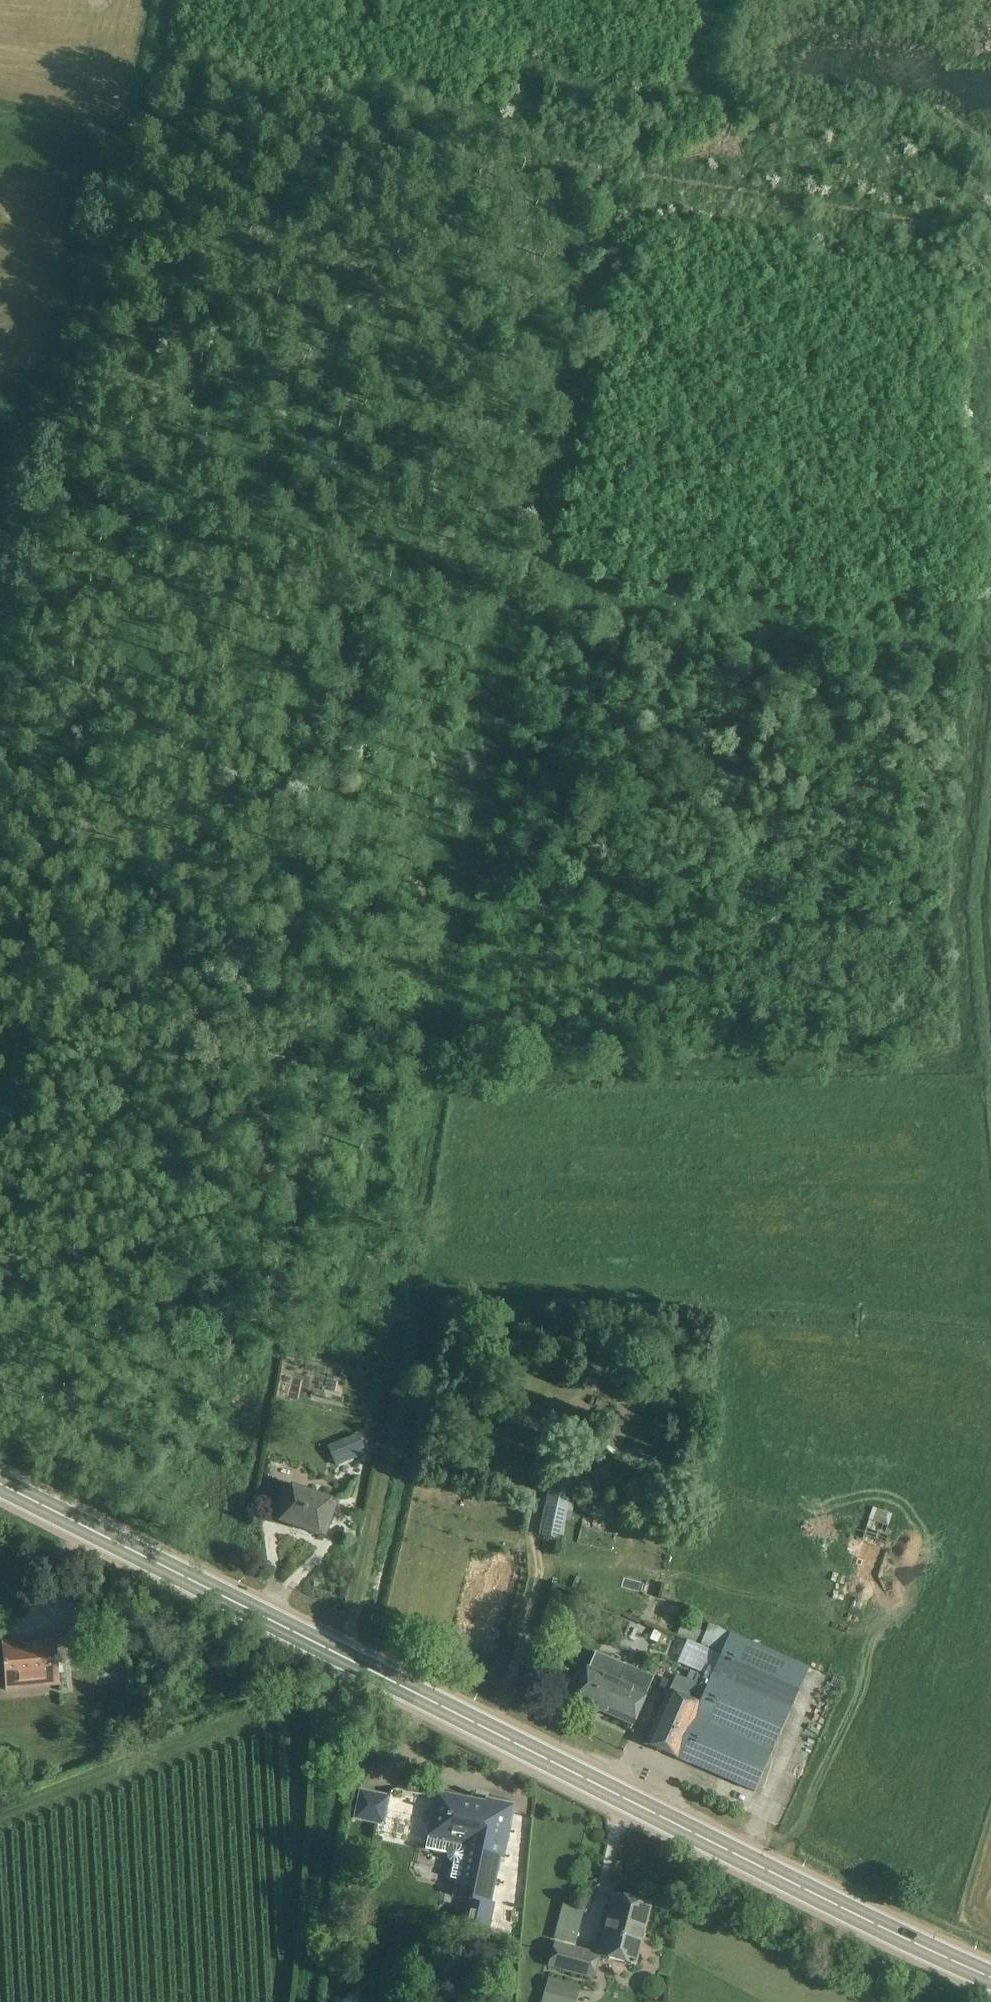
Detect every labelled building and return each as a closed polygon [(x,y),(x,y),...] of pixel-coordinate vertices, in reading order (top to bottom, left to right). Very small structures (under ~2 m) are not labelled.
[(330,1393),(340,1395),(342,1386),(332,1384),(330,1393)] [(367,1453),(359,1435),(339,1443),(347,1461),(367,1453)] [(575,1499),(571,1498),(572,1495),(582,1497),(587,1476),(577,1474),(578,1467),(554,1462),(538,1536),(562,1541),(566,1522),(569,1523),(575,1499)] [(276,1519),(324,1536),(335,1505),(287,1488),(276,1519)] [(882,1544),(891,1515),(872,1507),(862,1537),(882,1544)] [(619,1633),(625,1621),(612,1615),(606,1628),(619,1633)] [(69,1633),(70,1633),(66,1638),(71,1645),(82,1655),(100,1636),(82,1619),(69,1633)] [(721,1657),(731,1634),(709,1624),(699,1647),(721,1657)] [(744,1641),(731,1634),(721,1657),(711,1680),(700,1704),(670,1690),(645,1745),(678,1760),(678,1759),(690,1764),(689,1765),(754,1794),(810,1669),(745,1640),(744,1641)] [(1,1644),(5,1691),(61,1686),(57,1638),(1,1644)] [(721,1657),(699,1647),(687,1642),(677,1664),(711,1680),(721,1657)] [(647,1692),(653,1678),(596,1653),(586,1675),(581,1673),(579,1675),(575,1680),(574,1682),(573,1684),(572,1686),(571,1691),(571,1693),(577,1695),(575,1700),(633,1726),(647,1693),(647,1692)] [(384,1826),(390,1795),(359,1789),(353,1820),(384,1826)] [(458,1881),(454,1898),(469,1901),(465,1923),(489,1928),(494,1905),(490,1904),(500,1859),(503,1859),(514,1806),(487,1800),(486,1803),(437,1793),(425,1850),(447,1854),(447,1858),(449,1862),(453,1864),(450,1879),(458,1881)] [(614,1895),(598,1954),(554,1942),(548,1967),(592,1979),(598,1956),(635,1966),(651,1905),(614,1895)] [(548,1994),(576,2001),(577,2001),(582,1986),(553,1978),(548,1994)]
